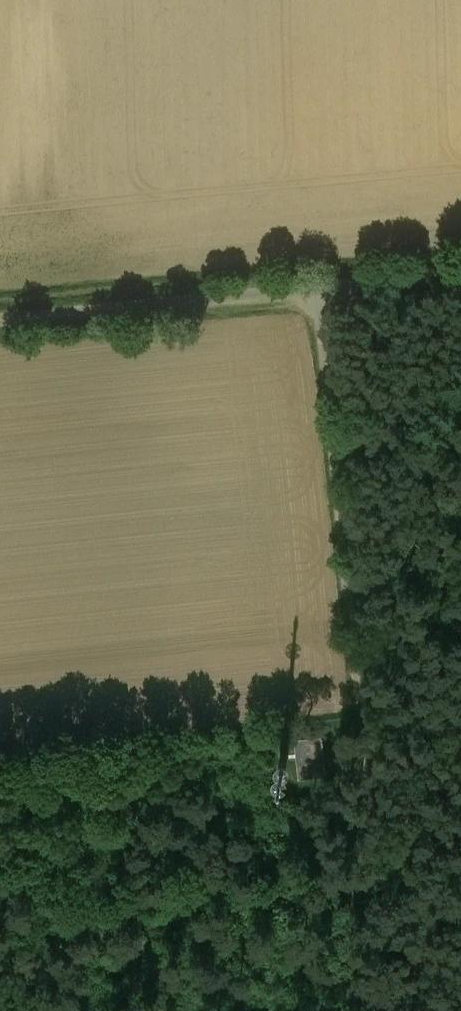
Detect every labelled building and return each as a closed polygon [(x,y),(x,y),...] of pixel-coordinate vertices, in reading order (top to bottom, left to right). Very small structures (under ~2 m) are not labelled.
[(322,736),(295,739),(300,778),(326,775),(322,736)]
